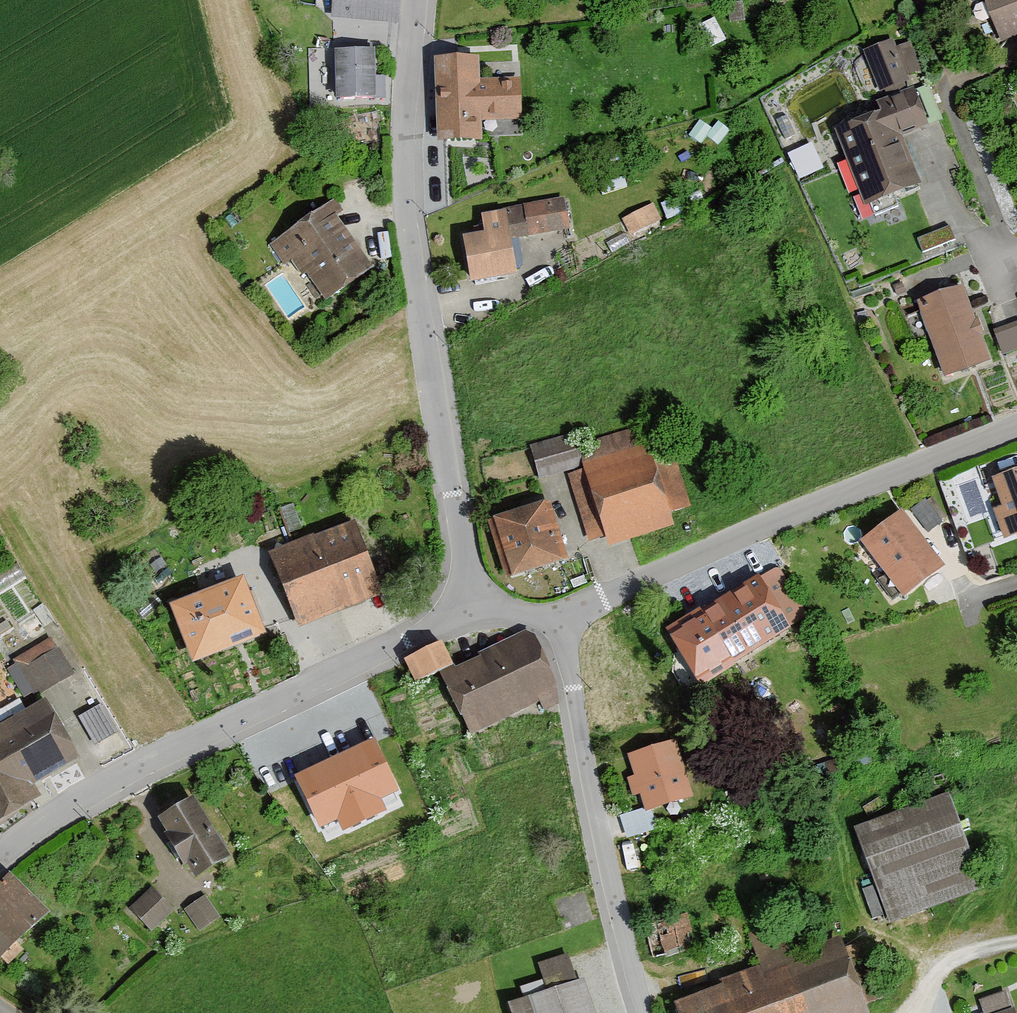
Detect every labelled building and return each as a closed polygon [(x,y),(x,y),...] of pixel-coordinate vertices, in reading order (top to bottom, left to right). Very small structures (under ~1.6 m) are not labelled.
[(334,24),(398,30),(401,0),(336,0),(334,24)] [(991,46),(1016,36),(1016,0),(972,0),(991,46)] [(858,207),(914,187),(896,139),(927,128),(895,41),(855,55),(872,100),(825,117),(858,207)] [(381,56),(339,58),(341,107),(383,105),(381,56)] [(480,63),(437,65),(441,148),(487,146),(486,128),(526,126),(524,83),(481,85),(480,63)] [(570,233),(564,202),(484,218),(488,239),(469,243),(477,286),(522,278),(515,243),(570,233)] [(270,251),(280,266),(301,267),(329,307),(377,274),(332,209),(270,251)] [(661,226),(651,209),(622,227),(632,244),(661,226)] [(952,291),(909,309),(937,380),(980,363),(952,291)] [(996,327),(1001,352),(1016,349),(1016,322),(996,327)] [(649,463),(640,431),(581,449),(589,476),(570,481),(590,548),(612,541),(615,550),(679,530),(674,517),(691,512),(674,455),(649,463)] [(580,469),(571,439),(531,451),(540,481),(580,469)] [(991,478),(1002,505),(992,509),(1004,538),(1016,533),(1016,468),(991,478)] [(569,566),(552,509),(502,524),(520,581),(569,566)] [(933,570),(890,514),(847,546),(890,603),(933,570)] [(387,597),(358,527),(273,562),(302,632),(387,597)] [(756,573),(700,609),(703,614),(672,634),(710,692),(797,635),(756,573)] [(270,638),(248,582),(177,610),(199,666),(270,638)] [(561,704),(526,636),(483,658),(485,661),(446,681),(476,738),(538,706),(542,713),(561,704)] [(73,677),(51,643),(13,667),(35,701),(73,677)] [(456,672),(445,648),(408,665),(419,689),(456,672)] [(50,704),(0,734),(0,835),(36,813),(33,809),(47,801),(40,790),(86,763),(50,704)] [(676,748),(629,760),(635,782),(627,784),(632,803),(643,800),(647,816),(690,805),(676,748)] [(394,795),(372,749),(299,784),(321,830),(338,822),(344,833),(382,814),(377,803),(394,795)] [(955,797),(861,829),(894,925),(988,892),(955,797)] [(235,861),(197,803),(164,824),(202,882),(235,861)] [(13,882),(0,895),(0,961),(3,964),(49,918),(13,882)] [(864,887),(877,922),(888,918),(875,883),(864,887)] [(171,912),(151,891),(127,913),(148,934),(171,912)] [(218,921),(204,899),(186,911),(200,932),(218,921)] [(687,921),(641,931),(649,966),(695,956),(687,921)] [(843,939),(799,955),(793,939),(751,954),(758,974),(722,987),(724,993),(681,1008),(683,1012),(870,1012),(843,939)] [(587,984),(578,987),(569,960),(536,970),(545,998),(513,1008),(515,1012),(596,1012),(587,984)] [(1008,996),(980,1004),(983,1012),(1014,1012),(1008,996)]
